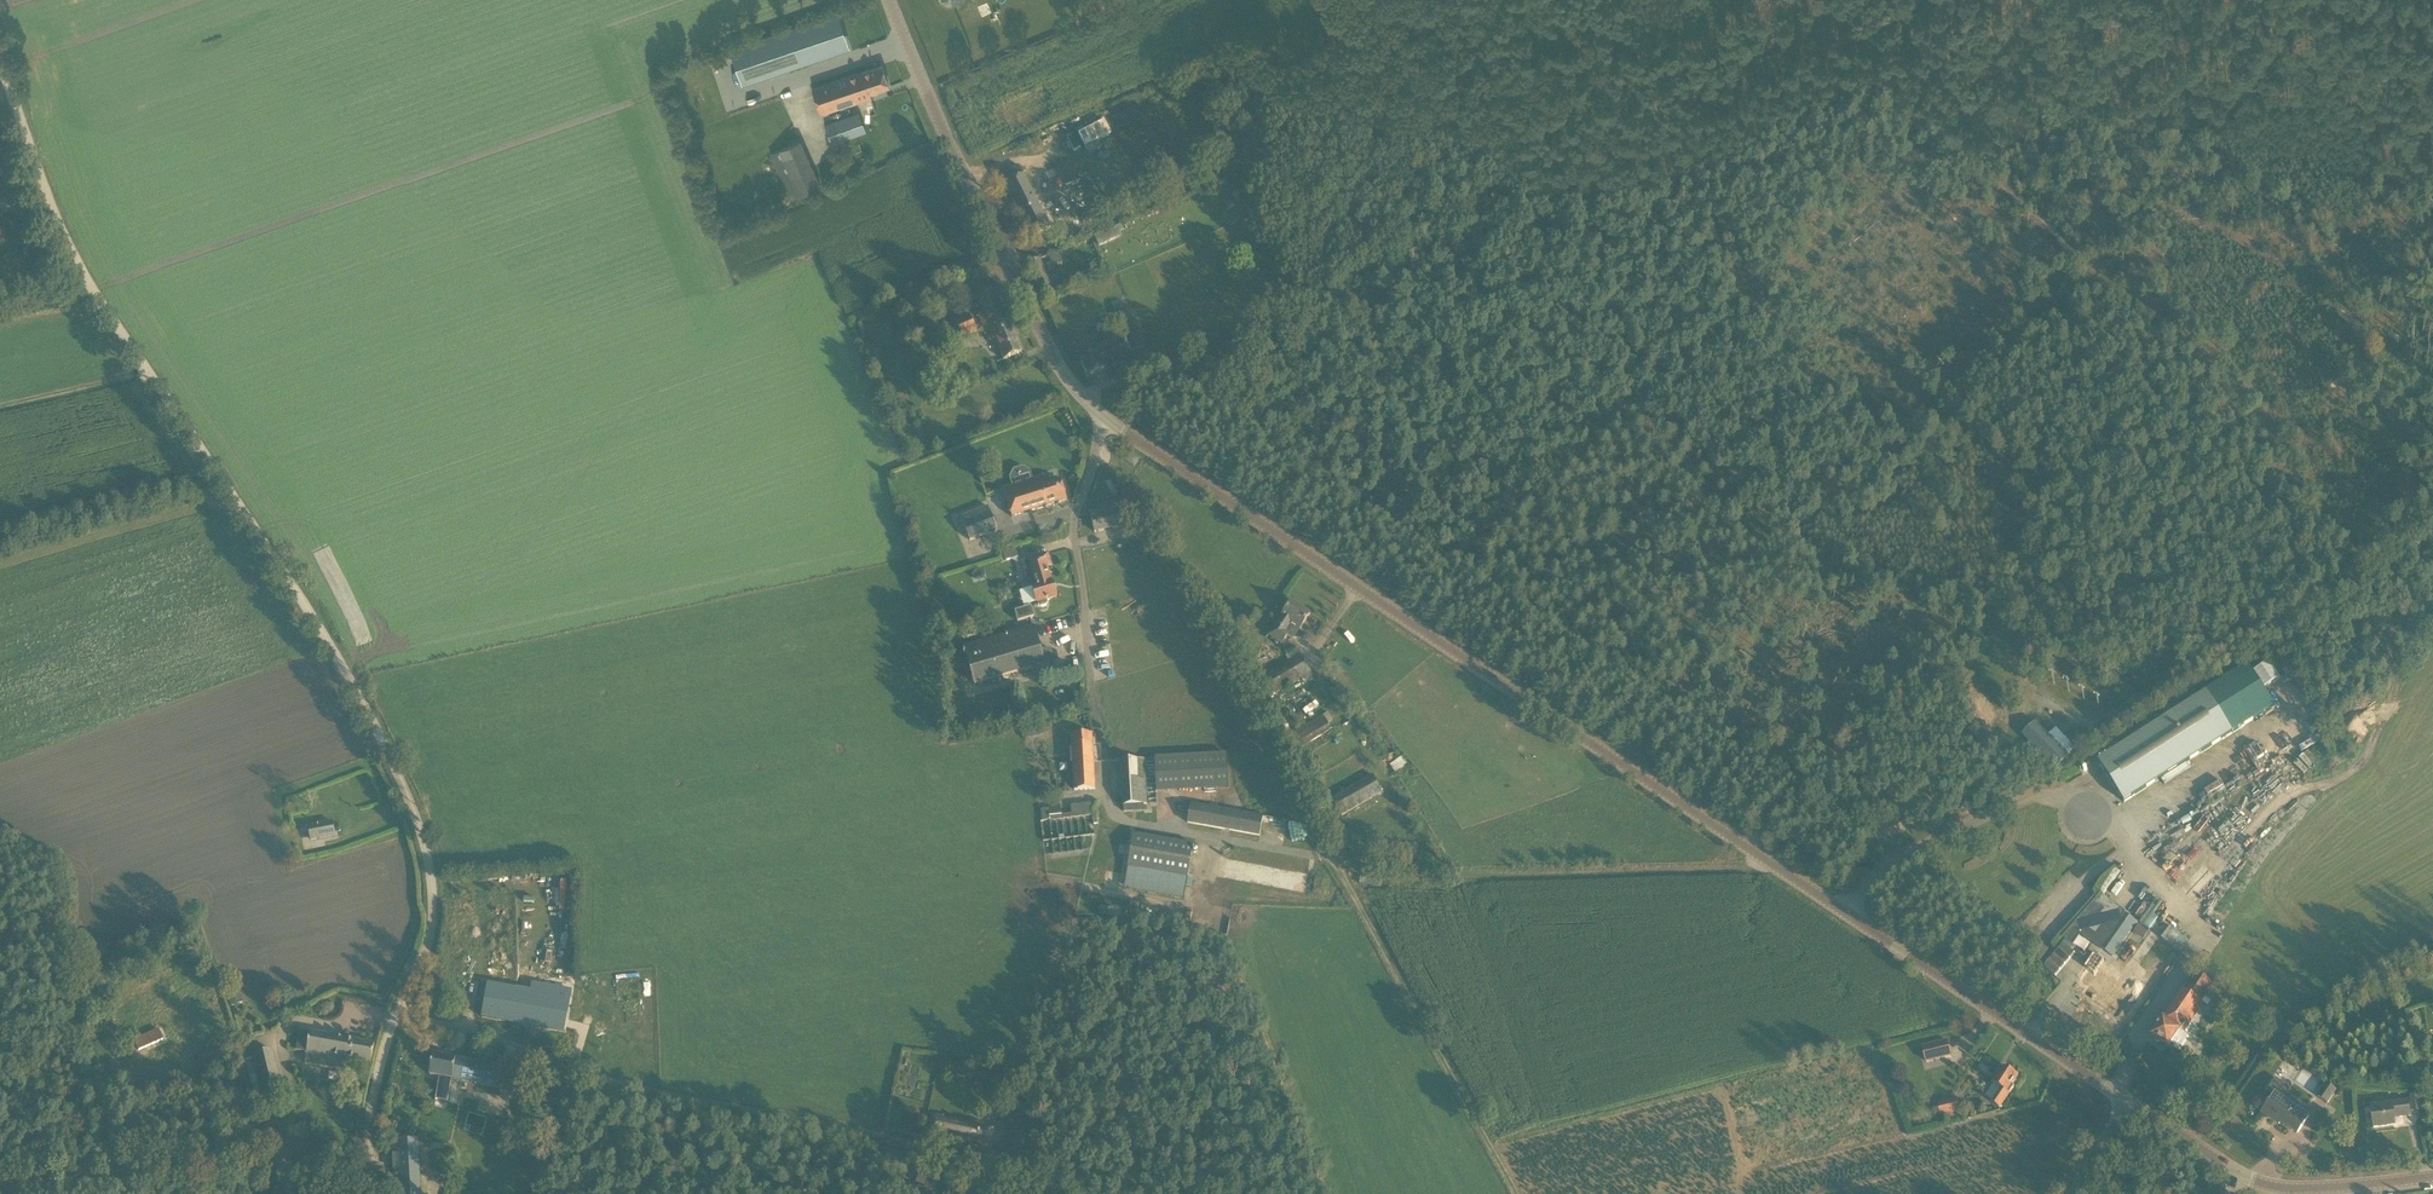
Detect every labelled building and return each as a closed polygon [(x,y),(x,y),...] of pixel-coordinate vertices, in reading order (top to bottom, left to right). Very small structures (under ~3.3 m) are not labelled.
[(832,11),(730,46),(743,83),(845,48),(832,11)] [(882,64),(870,68),(811,88),(820,113),(871,96),(870,92),(889,85),(882,64)] [(849,115),(838,119),(825,124),(832,143),(856,134),(849,115)] [(805,149),(774,163),(790,198),(820,185),(805,149)] [(1070,161),(1057,166),(1060,175),(1073,170),(1070,161)] [(1048,204),(1040,187),(1034,177),(1026,181),(1018,166),(999,175),(1032,238),(1050,229),(1039,208),(1048,204)] [(1067,247),(1048,255),(1052,264),(1071,255),(1067,247)] [(1051,284),(1039,259),(1028,264),(1039,289),(1051,284)] [(991,281),(980,286),(966,292),(970,301),(976,298),(983,314),(979,316),(989,341),(994,338),(1004,360),(1022,352),(991,281)] [(968,315),(954,321),(962,339),(977,333),(968,315)] [(1138,461),(1129,455),(1125,461),(1134,467),(1138,461)] [(1066,500),(1060,480),(1045,485),(1043,477),(1003,489),(1011,517),(1066,500)] [(987,534),(997,530),(988,507),(970,515),(973,522),(981,518),(987,533),(987,534)] [(1118,507),(1090,513),(1094,532),(1122,526),(1118,507)] [(1009,552),(1003,553),(1005,561),(1011,559),(1009,552)] [(1047,600),(1057,597),(1052,582),(1047,567),(1051,566),(1048,554),(1027,560),(1022,562),(1029,589),(1032,588),(1034,594),(1031,595),(1033,601),(1035,600),(1036,603),(1037,603),(1038,606),(1041,607),(1046,606),(1047,603),(1047,600)] [(1291,602),(1284,613),(1269,636),(1282,644),(1289,634),(1286,632),(1291,624),(1300,629),(1303,625),(1310,615),(1291,602)] [(1031,607),(1014,612),(1017,622),(1034,617),(1031,607)] [(2242,622),(2253,638),(2260,633),(2250,618),(2242,622)] [(1033,627),(1022,631),(964,648),(974,685),(1053,661),(1050,649),(1040,652),(1033,627)] [(1296,650),(1286,656),(1289,662),(1261,679),(1271,696),(1299,679),(1310,673),(1296,650)] [(2124,802),(2234,733),(2275,707),(2248,665),(2098,761),(2124,802)] [(1322,717),(1292,735),(1301,749),(1330,731),(1322,717)] [(2069,757),(2049,736),(2036,722),(2023,735),(2055,769),(2069,757)] [(1094,790),(1092,734),(1071,735),(1074,791),(1094,790)] [(1144,759),(1120,761),(1122,792),(1123,806),(1147,805),(1144,759)] [(1340,818),(1382,793),(1371,775),(1329,800),(1340,818)] [(1259,836),(1263,817),(1191,804),(1187,823),(1259,836)] [(1061,820),(1060,807),(1048,809),(1042,810),(1043,822),(1061,820)] [(332,823),(320,825),(308,828),(311,840),(335,835),(332,823)] [(1133,835),(1126,875),(1186,885),(1193,845),(1133,835)] [(2084,893),(2094,902),(2100,895),(2090,887),(2084,893)] [(2128,915),(2101,895),(2063,938),(2073,945),(2080,935),(2098,948),(2084,967),(2094,974),(2098,976),(2087,992),(2102,1002),(2104,999),(2118,1009),(2129,993),(2097,970),(2104,961),(2108,964),(2112,958),(2113,959),(2137,923),(2127,916),(2128,915)] [(2139,923),(2149,931),(2158,917),(2148,910),(2139,923)] [(2149,932),(2138,925),(2133,933),(2144,941),(2149,932)] [(2178,946),(2184,937),(2168,927),(2162,937),(2178,946)] [(2048,950),(2030,936),(2019,950),(2029,959),(2030,958),(2038,963),(2048,950)] [(2063,944),(2044,966),(2055,976),(2075,953),(2063,944)] [(2202,1002),(2208,994),(2213,986),(2195,974),(2190,981),(2152,1036),(2168,1048),(2180,1031),(2184,1034),(2205,1004),(2202,1002)] [(563,1033),(571,991),(535,985),(532,993),(488,984),(482,1018),(563,1033)] [(242,1004),(236,985),(224,989),(230,1008),(242,1004)] [(139,1051),(162,1040),(158,1030),(134,1041),(139,1051)] [(370,1063),(374,1045),(299,1031),(296,1051),(307,1053),(306,1063),(334,1068),(346,1070),(348,1059),(370,1063)] [(1951,1056),(1947,1042),(1923,1048),(1926,1062),(1951,1056)] [(196,1057),(200,1068),(227,1059),(223,1048),(196,1057)] [(271,1051),(250,1057),(260,1098),(281,1092),(271,1051)] [(501,1066),(433,1054),(429,1076),(439,1077),(436,1093),(448,1095),(451,1080),(497,1088),(501,1066)] [(2005,1067),(1994,1084),(2001,1089),(1992,1103),(1999,1108),(2014,1087),(2011,1085),(2017,1075),(2005,1067)] [(2326,1085),(2318,1097),(2328,1104),(2336,1092),(2326,1085)] [(1992,1101),(1998,1092),(1992,1088),(1986,1097),(1992,1101)] [(2268,1104),(2262,1112),(2275,1122),(2277,1119),(2281,1122),(2289,1127),(2297,1133),(2309,1117),(2300,1110),(2288,1102),(2289,1101),(2270,1088),(2262,1099),(2268,1104)] [(2420,1107),(2418,1095),(2410,1096),(2412,1108),(2420,1107)] [(530,1170),(533,1101),(509,1100),(506,1169),(530,1170)] [(1938,1105),(1941,1115),(1960,1110),(1957,1100),(1938,1105)] [(2410,1116),(2408,1104),(2408,1101),(2371,1106),(2372,1116),(2373,1128),(2395,1125),(2395,1118),(2410,1116)] [(417,1140),(393,1141),(396,1193),(420,1193),(417,1140)] [(924,1186),(929,1172),(920,1169),(916,1184),(924,1186)] [(2161,1171),(2152,1185),(2153,1186),(2151,1189),(2159,1193),(2160,1193),(2161,1192),(2163,1193),(2172,1178),(2161,1171)] [(2121,1188),(2123,1184),(2111,1177),(2102,1192),(2106,1193),(2118,1193),(2119,1192),(2121,1193),(2123,1190),(2121,1188)]
